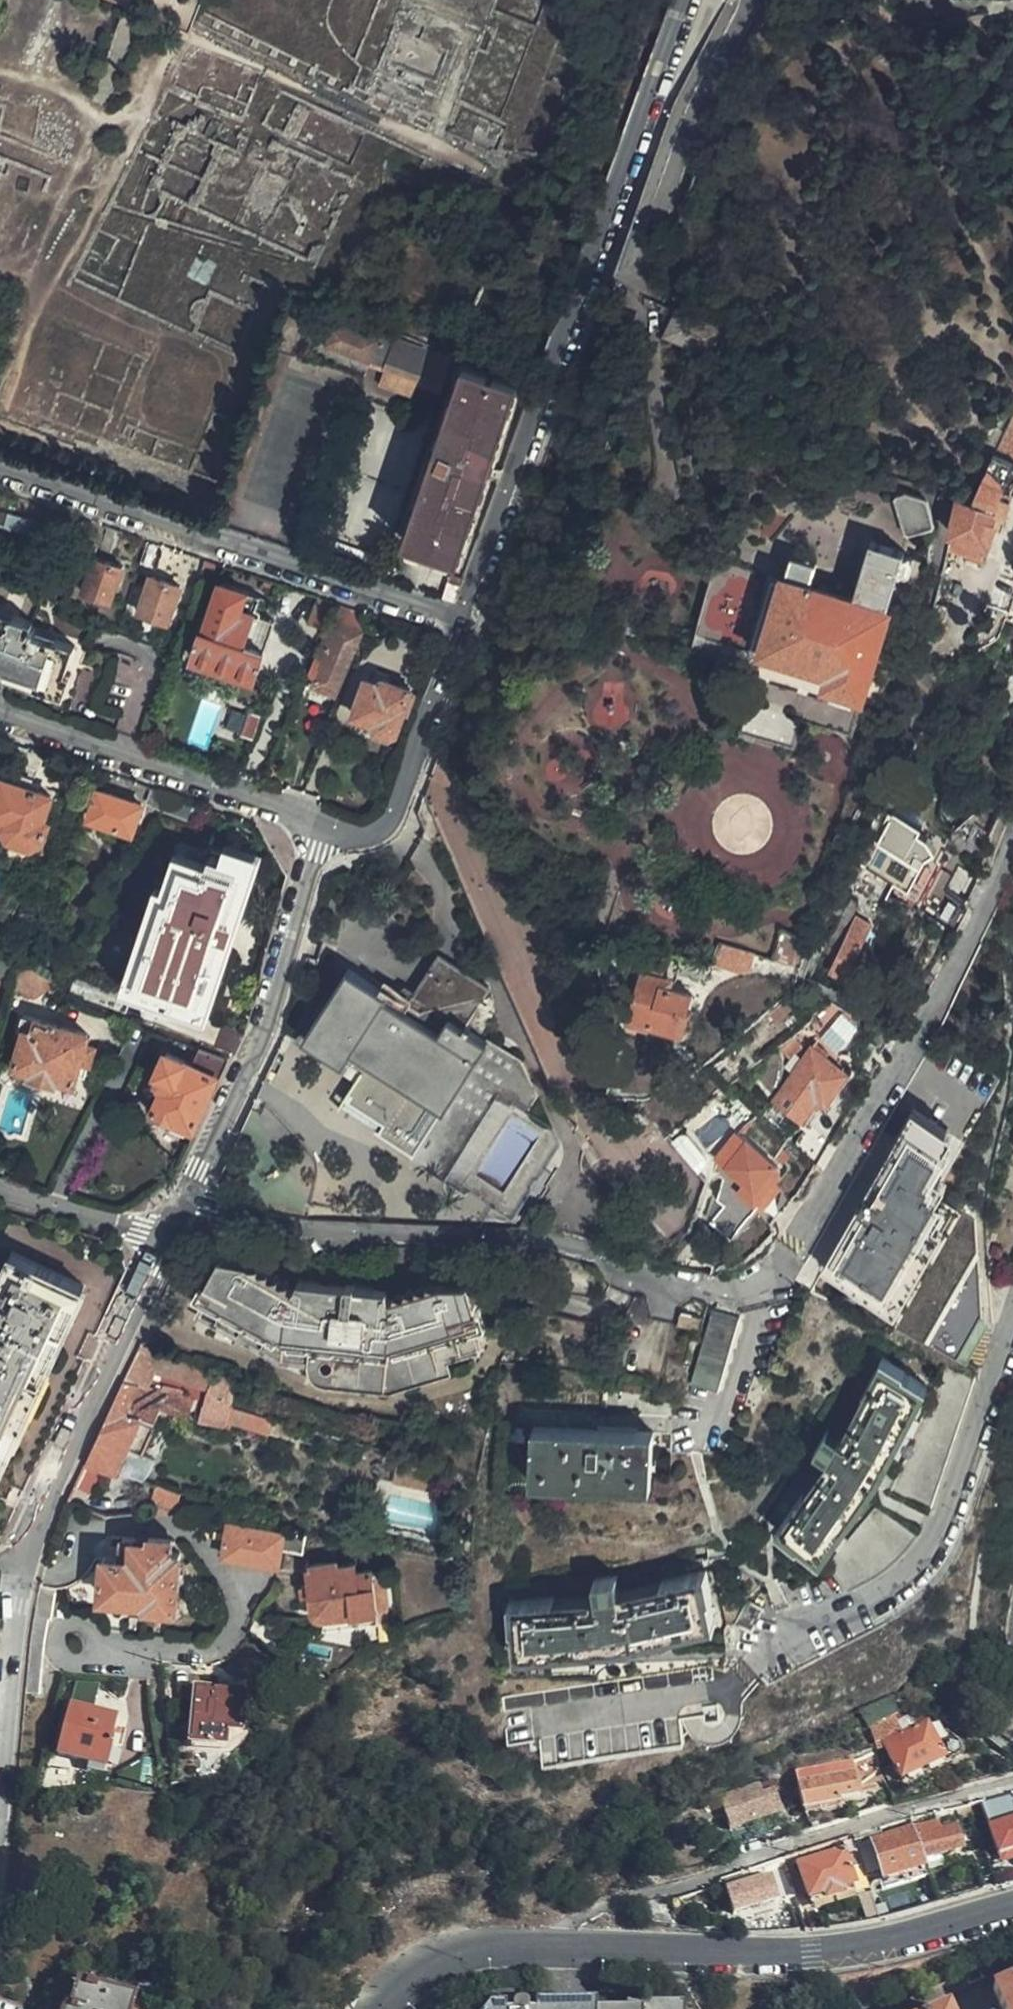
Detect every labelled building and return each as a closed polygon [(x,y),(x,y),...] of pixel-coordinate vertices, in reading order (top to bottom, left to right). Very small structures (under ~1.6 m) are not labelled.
[(213,213),(316,263),(379,136),(221,59),(213,75),(198,67),(173,116),(191,125),(173,161),(164,156),(158,167),(169,173),(163,186),(214,211),(213,213)] [(239,287),(216,288),(217,321),(219,321),(219,337),(248,337),(248,296),(239,297),(239,287)] [(703,325),(676,313),(668,330),(708,351),(716,332),(703,325)] [(384,367),(392,346),(335,323),(328,344),(384,367)] [(440,392),(453,353),(406,334),(394,368),(420,377),(418,383),(440,392)] [(479,500),(492,460),(508,413),(517,385),(463,365),(451,397),(439,436),(422,492),(406,543),(433,552),(458,561),(479,500)] [(993,454),(1009,460),(1012,462),(1012,426),(1007,424),(993,454)] [(959,496),(950,534),(987,545),(998,513),(1007,488),(1012,489),(1012,487),(1012,462),(1009,460),(993,454),(970,498),(959,496)] [(924,498),(904,492),(894,501),(907,536),(934,524),(927,501),(924,498)] [(177,550),(162,544),(156,561),(171,565),(177,550)] [(827,682),(862,692),(876,642),(890,601),(904,552),(871,544),(853,599),(785,582),(769,633),(763,650),(794,659),(830,670),(827,682)] [(109,600),(121,566),(94,557),(83,591),(109,600)] [(167,622),(179,586),(150,577),(138,612),(167,622)] [(450,577),(442,599),(455,604),(463,582),(450,577)] [(230,636),(239,610),(244,593),(220,585),(203,631),(200,629),(191,656),(253,677),(263,648),(230,636)] [(334,602),(318,597),(308,621),(323,629),(334,602)] [(341,679),(359,630),(356,630),(361,617),(339,609),(334,621),(337,623),(334,632),(314,684),(334,693),(341,679)] [(273,621),(239,610),(230,636),(263,648),(273,621)] [(29,632),(32,622),(0,611),(0,665),(41,678),(40,682),(62,690),(76,647),(29,632)] [(998,652),(1012,656),(1012,639),(1002,638),(998,652)] [(394,730),(409,689),(379,679),(378,683),(365,679),(353,712),(374,719),(374,722),(374,725),(378,728),(390,732),(394,730)] [(50,796),(40,792),(42,785),(20,777),(17,785),(1,779),(0,780),(0,820),(4,822),(3,827),(0,829),(0,837),(2,841),(7,844),(4,852),(4,855),(7,857),(19,862),(23,861),(26,858),(30,847),(42,838),(48,822),(42,821),(50,796)] [(125,841),(139,804),(96,792),(87,818),(102,822),(99,832),(125,841)] [(895,880),(889,897),(919,905),(941,832),(887,815),(869,872),(895,880)] [(203,1009),(230,931),(254,859),(230,851),(227,861),(212,857),(209,868),(179,857),(167,896),(156,892),(136,955),(128,984),(203,1009)] [(956,930),(965,914),(959,911),(951,927),(956,930)] [(848,978),(872,926),(857,920),(855,926),(831,972),(848,978)] [(20,959),(13,981),(31,990),(50,982),(52,976),(20,959)] [(359,1054),(442,1107),(474,1056),(466,1051),(479,1030),(464,1021),(477,1002),(429,971),(413,996),(426,1004),(416,1019),(384,998),(386,994),(348,969),(304,1037),(351,1067),(359,1054)] [(687,1011),(692,994),(669,988),(672,979),(640,970),(627,1017),(671,1031),(678,1009),(687,1011)] [(926,997),(934,978),(924,974),(916,991),(926,997)] [(137,997),(81,977),(74,993),(132,1014),(137,997)] [(88,1061),(92,1046),(83,1043),(86,1033),(23,1014),(18,1029),(23,1031),(15,1063),(34,1068),(32,1075),(54,1081),(56,1075),(73,1079),(79,1058),(88,1061)] [(803,1050),(796,1041),(782,1053),(790,1061),(803,1050)] [(815,1045),(776,1103),(803,1121),(819,1098),(827,1103),(847,1073),(826,1059),(829,1054),(815,1045)] [(206,1093),(223,1057),(199,1048),(192,1061),(166,1051),(157,1069),(162,1072),(158,1080),(163,1087),(152,1111),(190,1125),(206,1093)] [(534,1156),(530,1139),(505,1122),(504,1077),(474,1056),(442,1107),(410,1157),(432,1173),(426,1184),(486,1222),(534,1156)] [(969,1341),(982,1318),(981,1297),(975,1220),(933,1197),(944,1178),(931,1170),(950,1138),(915,1118),(876,1186),(832,1264),(902,1304),(891,1325),(956,1362),(969,1341)] [(731,1235),(754,1202),(722,1179),(715,1199),(720,1202),(713,1223),(731,1235)] [(16,1505),(58,1417),(101,1326),(126,1271),(26,1222),(0,1273),(0,1498),(16,1505)] [(477,1341),(460,1287),(440,1289),(393,1304),(388,1288),(358,1286),(356,1281),(349,1281),(346,1284),(298,1280),(290,1294),(287,1293),(250,1271),(229,1264),(203,1313),(251,1337),(287,1357),(345,1362),(348,1368),(351,1370),(362,1374),(361,1380),(384,1385),(415,1374),(416,1375),(465,1359),(462,1348),(477,1341)] [(718,1391),(739,1319),(711,1311),(690,1383),(718,1391)] [(695,1331),(698,1318),(678,1313),(675,1326),(695,1331)] [(119,1392),(85,1462),(116,1472),(127,1448),(141,1454),(153,1429),(139,1423),(141,1420),(127,1414),(141,1383),(143,1384),(153,1365),(195,1378),(200,1365),(141,1344),(119,1392)] [(206,1399),(230,1406),(238,1377),(215,1372),(206,1399)] [(879,1476),(901,1441),(919,1410),(897,1398),(898,1395),(873,1382),(837,1445),(801,1499),(777,1532),(796,1547),(798,1544),(822,1561),(849,1521),(871,1488),(879,1476)] [(172,1412),(180,1389),(162,1385),(155,1407),(172,1412)] [(947,1465),(968,1402),(942,1394),(923,1442),(903,1496),(930,1507),(933,1502),(947,1465)] [(240,1425),(245,1410),(230,1406),(227,1420),(240,1425)] [(649,1485),(652,1433),(534,1427),(531,1479),(649,1485)] [(382,1534),(444,1529),(439,1477),(378,1483),(382,1534)] [(169,1514),(171,1508),(145,1501),(141,1511),(152,1514),(153,1511),(169,1514)] [(903,1551),(915,1533),(891,1519),(886,1525),(875,1539),(859,1551),(849,1558),(832,1566),(839,1581),(846,1592),(858,1587),(874,1579),(883,1573),(893,1563),(903,1551)] [(224,1556),(281,1566),(284,1552),(286,1535),(246,1527),(228,1524),(224,1556)] [(286,1535),(284,1552),(303,1554),(307,1535),(287,1531),(286,1535)] [(150,1539),(123,1538),(122,1557),(105,1556),(101,1597),(145,1599),(146,1605),(175,1606),(180,1551),(162,1550),(163,1539),(151,1537),(150,1539)] [(451,1560),(470,1564),(472,1551),(453,1550),(451,1560)] [(372,1635),(366,1590),(362,1591),(362,1587),(347,1588),(346,1579),(341,1580),(339,1562),(310,1566),(312,1583),(304,1585),(309,1617),(312,1617),(316,1627),(319,1630),(324,1631),(336,1629),(337,1639),(372,1635)] [(683,1631),(717,1623),(710,1601),(713,1600),(706,1574),(623,1593),(596,1599),(512,1608),(515,1633),(517,1632),(521,1656),(605,1647),(639,1641),(683,1631)] [(28,1649),(25,1694),(41,1693),(45,1659),(50,1619),(53,1619),(57,1588),(41,1585),(37,1607),(28,1649)] [(763,1609),(744,1602),(735,1623),(744,1627),(754,1630),(763,1609)] [(234,1726),(230,1687),(218,1688),(218,1686),(190,1688),(190,1691),(180,1692),(186,1746),(221,1742),(220,1727),(234,1726)] [(546,1767),(682,1746),(672,1688),(505,1715),(510,1745),(542,1740),(546,1767)] [(105,1768),(112,1743),(110,1742),(117,1720),(73,1707),(58,1753),(105,1768)] [(929,1726),(886,1749),(904,1783),(943,1762),(946,1766),(968,1754),(970,1749),(969,1743),(968,1740),(964,1738),(961,1737),(956,1738),(952,1738),(949,1731),(945,1733),(939,1723),(929,1727),(929,1726)] [(886,1749),(875,1729),(869,1733),(879,1752),(886,1749)] [(862,1794),(891,1790),(883,1762),(858,1765),(862,1794)] [(858,1765),(798,1774),(805,1808),(840,1803),(839,1797),(862,1794),(858,1765)] [(762,1782),(720,1796),(726,1812),(731,1829),(760,1820),(784,1812),(776,1788),(765,1791),(762,1782)] [(720,1796),(707,1800),(712,1817),(726,1812),(720,1796)] [(1004,1797),(982,1803),(991,1832),(999,1857),(1002,1857),(1012,1853),(1012,1796),(1004,1797)] [(805,1812),(807,1815),(841,1810),(840,1803),(805,1808),(805,1812)] [(973,1816),(970,1807),(956,1810),(959,1820),(973,1816)] [(760,1820),(731,1829),(736,1844),(765,1835),(760,1820)] [(939,1825),(917,1831),(925,1860),(928,1859),(931,1868),(950,1863),(948,1855),(963,1851),(957,1831),(942,1834),(941,1830),(939,1825)] [(886,1881),(928,1868),(925,1860),(917,1831),(874,1843),(886,1881)] [(855,1839),(860,1855),(871,1851),(866,1836),(855,1839)] [(1002,1857),(1004,1864),(1012,1861),(1012,1853),(1002,1857)] [(852,1877),(844,1854),(803,1866),(815,1903),(856,1891),(855,1888),(864,1885),(860,1874),(852,1877)] [(928,1868),(886,1881),(888,1887),(929,1874),(928,1868)] [(744,1874),(723,1881),(726,1891),(747,1886),(744,1874)] [(997,1887),(1012,1882),(1012,1874),(994,1879),(997,1887)] [(747,1886),(726,1891),(735,1916),(781,1902),(772,1878),(747,1886)] [(994,1987),(1003,2008),(1012,2008),(1012,1978),(994,1987)] [(132,2000),(79,1985),(76,1994),(66,1992),(61,2008),(129,2008),(132,2000)] [(689,1987),(633,1988),(632,1998),(601,1998),(600,1988),(541,1990),(541,1992),(502,1992),(488,2008),(690,2008),(689,1987)]
